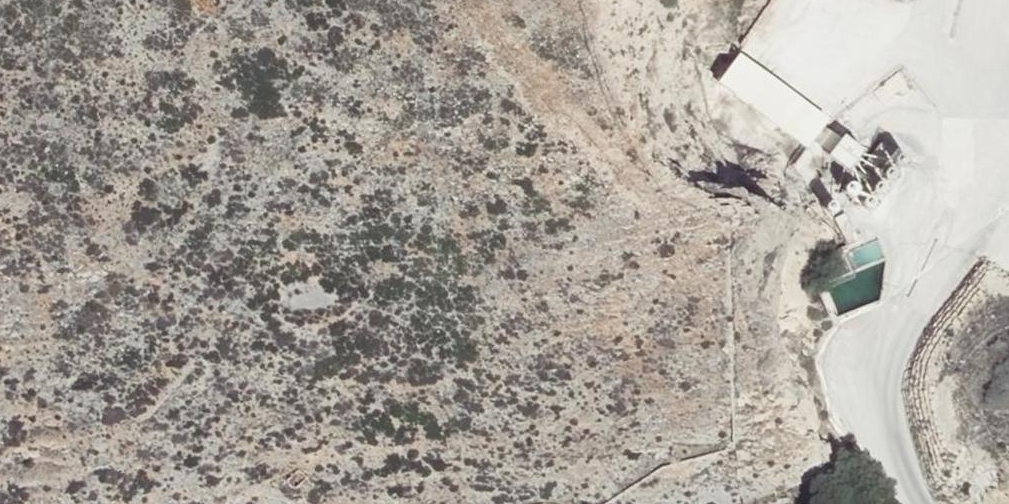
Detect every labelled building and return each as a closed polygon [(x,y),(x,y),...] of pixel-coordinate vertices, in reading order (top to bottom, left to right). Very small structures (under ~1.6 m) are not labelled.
[(741,52),(809,96),(816,85),(749,41),(741,52)] [(807,143),(828,110),(739,53),(718,86),(807,143)]
